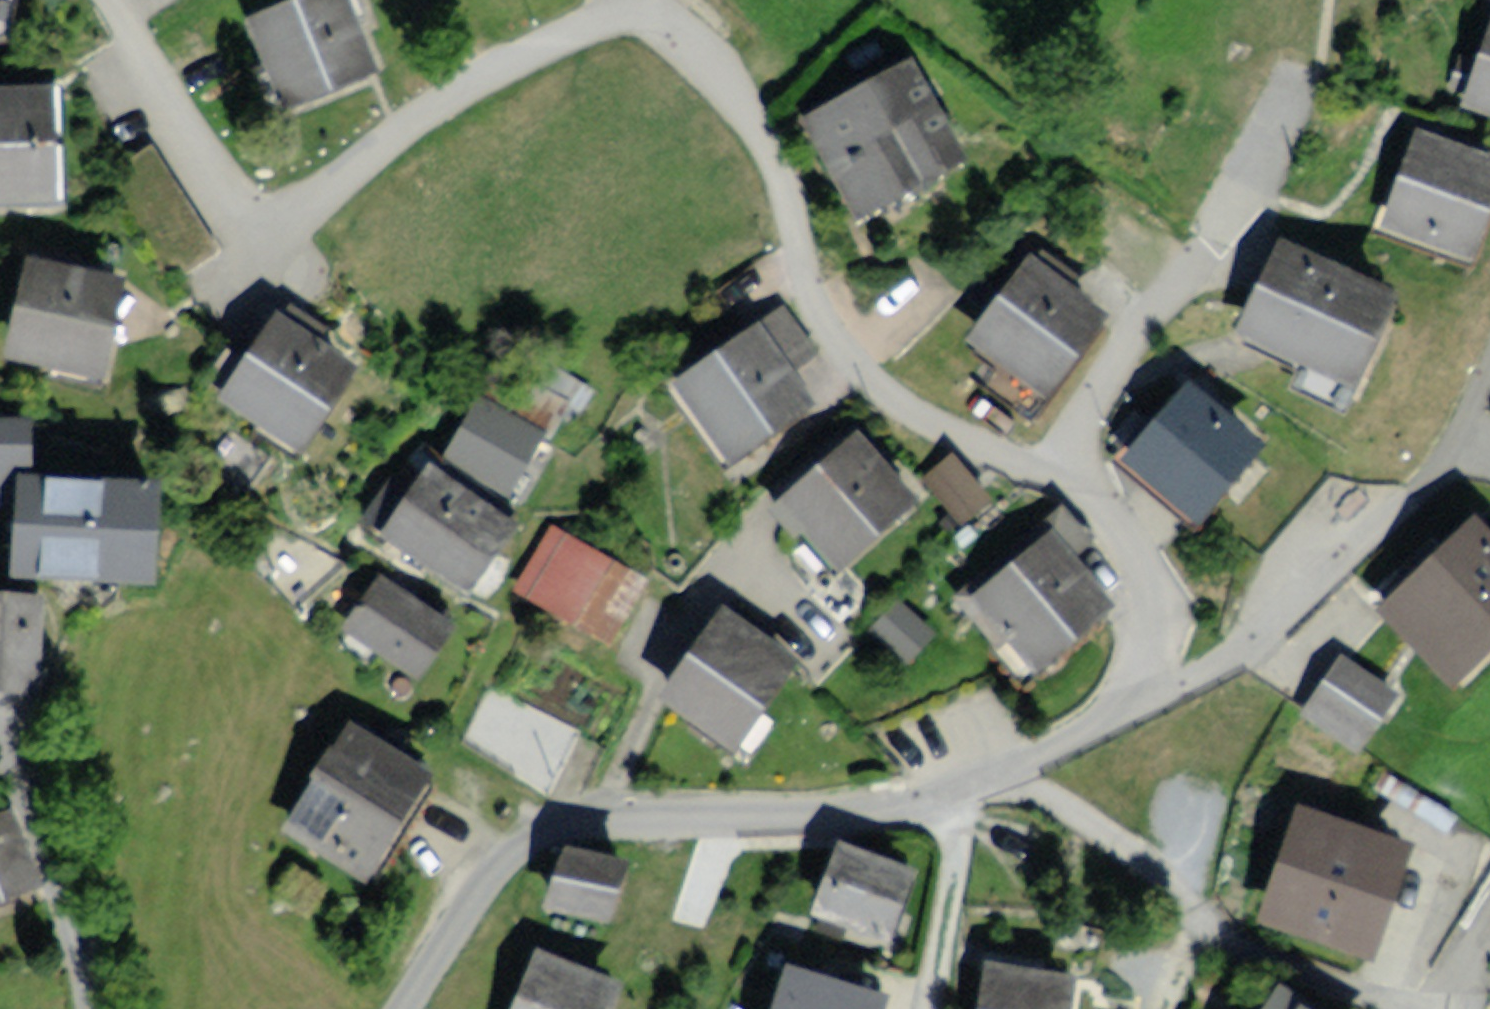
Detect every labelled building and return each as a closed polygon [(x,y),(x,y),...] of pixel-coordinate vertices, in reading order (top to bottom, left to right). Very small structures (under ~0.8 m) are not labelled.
[(226,31),(269,128),(379,80),(344,0),(296,0),(226,31)] [(1454,109),(1489,124),(1489,22),(1454,109)] [(904,61),(792,124),(852,230),(964,167),(904,61)] [(0,90),(0,205),(64,200),(57,86),(0,90)] [(1411,135),(1372,232),(1464,268),(1489,203),(1489,166),(1411,135)] [(1389,311),(1270,251),(1226,339),(1345,398),(1389,311)] [(1109,323),(1026,258),(959,343),(1042,408),(1109,323)] [(25,263),(0,345),(0,359),(91,386),(120,291),(25,263)] [(352,371),(268,310),(203,401),(287,461),(352,371)] [(814,413),(755,326),(662,389),(721,476),(814,413)] [(1256,452),(1177,387),(1109,468),(1188,533),(1256,452)] [(482,394),(447,451),(511,491),(547,433),(482,394)] [(0,418),(0,470),(23,470),(24,419),(0,418)] [(914,501),(854,438),(768,519),(829,582),(914,501)] [(424,465),(371,543),(458,603),(512,525),(424,465)] [(0,473),(0,578),(138,595),(151,491),(0,473)] [(649,579),(555,524),(514,593),(607,649),(649,579)] [(1465,525),(1366,616),(1445,701),(1489,660),(1489,552),(1465,525)] [(1113,618),(1047,534),(957,604),(1023,688),(1113,618)] [(381,580),(340,636),(413,689),(455,633),(381,580)] [(0,605),(0,703),(25,706),(36,609),(0,605)] [(798,665),(717,609),(649,705),(729,762),(798,665)] [(1393,704),(1336,664),(1296,721),(1352,761),(1393,704)] [(436,788),(341,726),(270,834),(365,896),(436,788)] [(1415,857),(1296,813),(1253,930),(1367,971),(1415,857)] [(0,831),(0,906),(28,894),(0,831)] [(914,880),(837,850),(808,924),(885,954),(914,880)] [(559,857),(542,917),(601,934),(618,874),(559,857)] [(515,1008),(615,1008),(621,996),(536,960),(515,1008)] [(976,970),(969,1008),(1071,1008),(1075,987),(976,970)] [(783,972),(771,1008),(882,1008),(884,1003),(783,972)] [(1267,992),(1256,1008),(1292,1008),(1267,992)]
